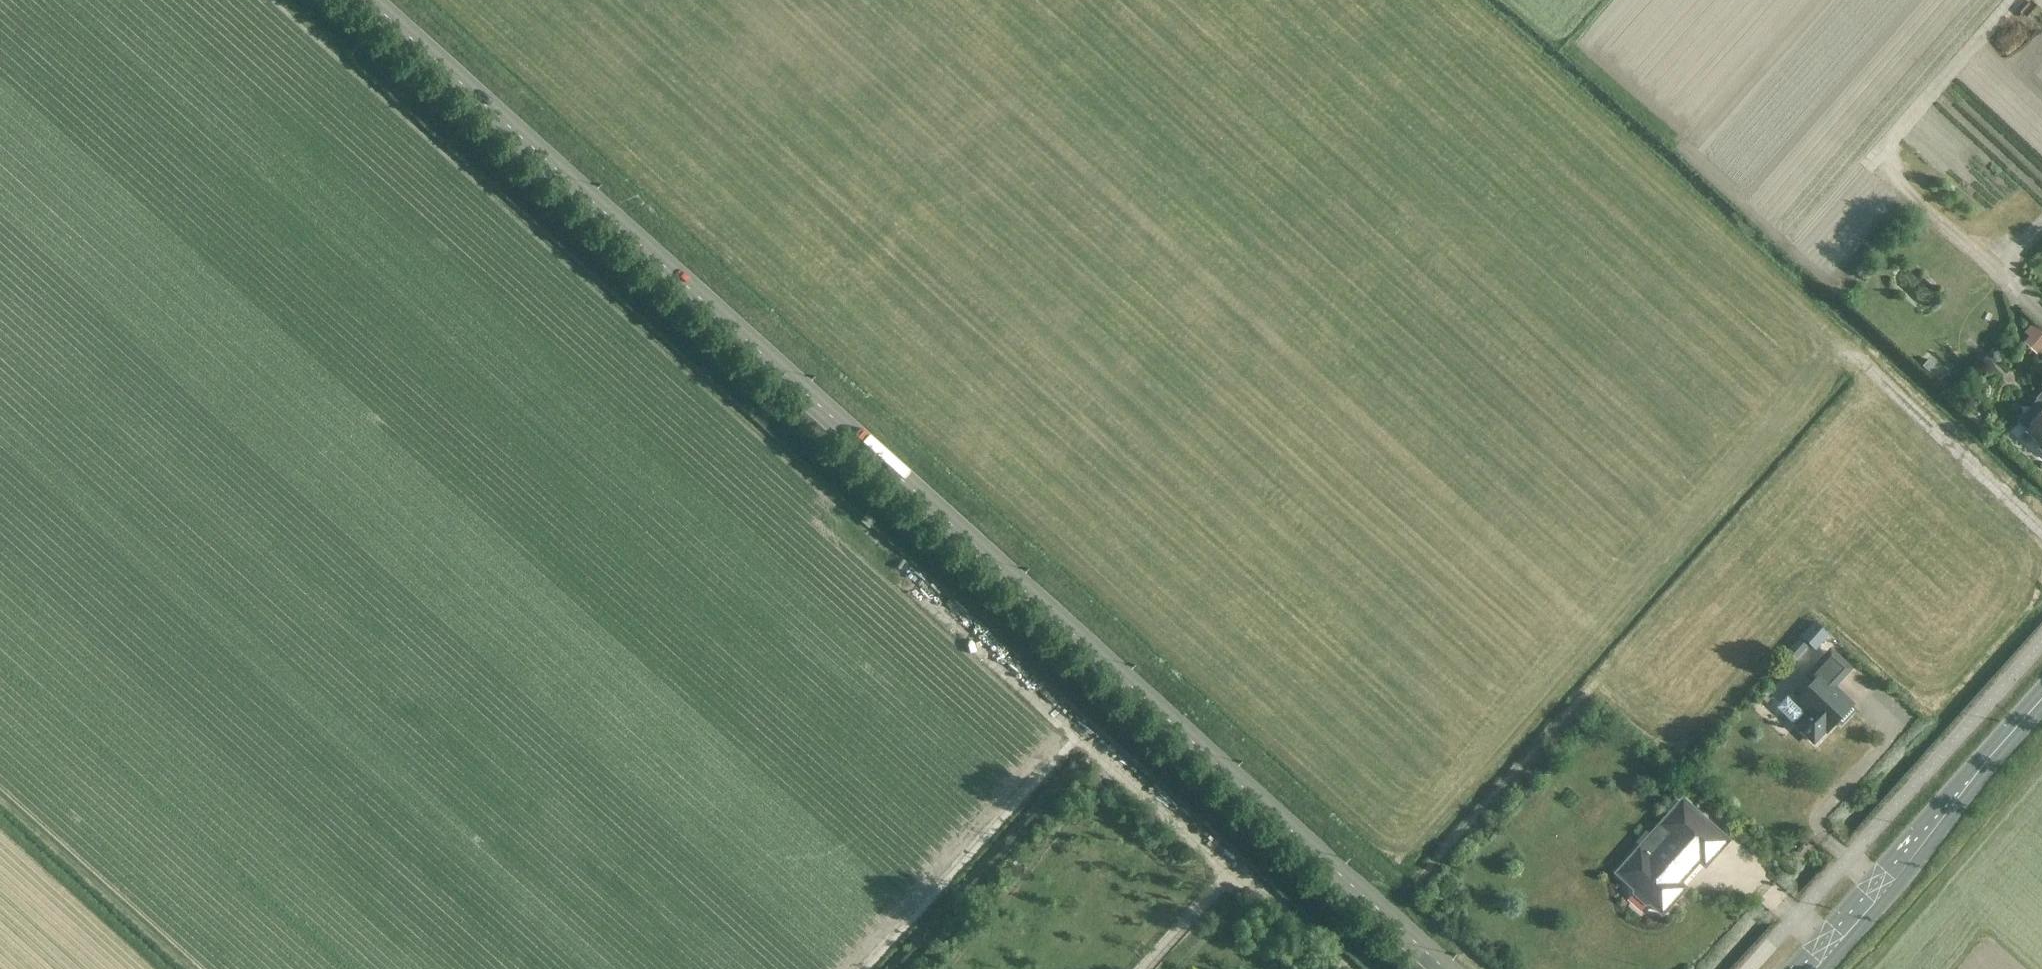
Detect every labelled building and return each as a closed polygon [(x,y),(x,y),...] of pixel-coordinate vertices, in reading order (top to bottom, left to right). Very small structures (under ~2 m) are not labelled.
[(2040,352),(2041,349),(2041,328),(2033,322),(2021,338),(2040,352)] [(2029,431),(2041,442),(2041,417),(2029,431)] [(1788,647),(1802,662),(1831,632),(1816,618),(1788,647)] [(1788,694),(1777,706),(1815,742),(1826,730),(1828,732),(1845,714),(1850,720),(1859,711),(1833,687),(1850,669),(1831,652),(1809,676),(1816,682),(1797,702),(1788,694)] [(1639,851),(1651,862),(1631,884),(1637,890),(1636,893),(1647,903),(1650,902),(1662,913),(1668,907),(1670,906),(1673,904),(1675,902),(1676,900),(1678,897),(1679,895),(1684,889),(1678,883),(1681,881),(1679,879),(1683,873),(1685,875),(1699,860),(1705,865),(1727,841),(1683,802),(1639,851)]
